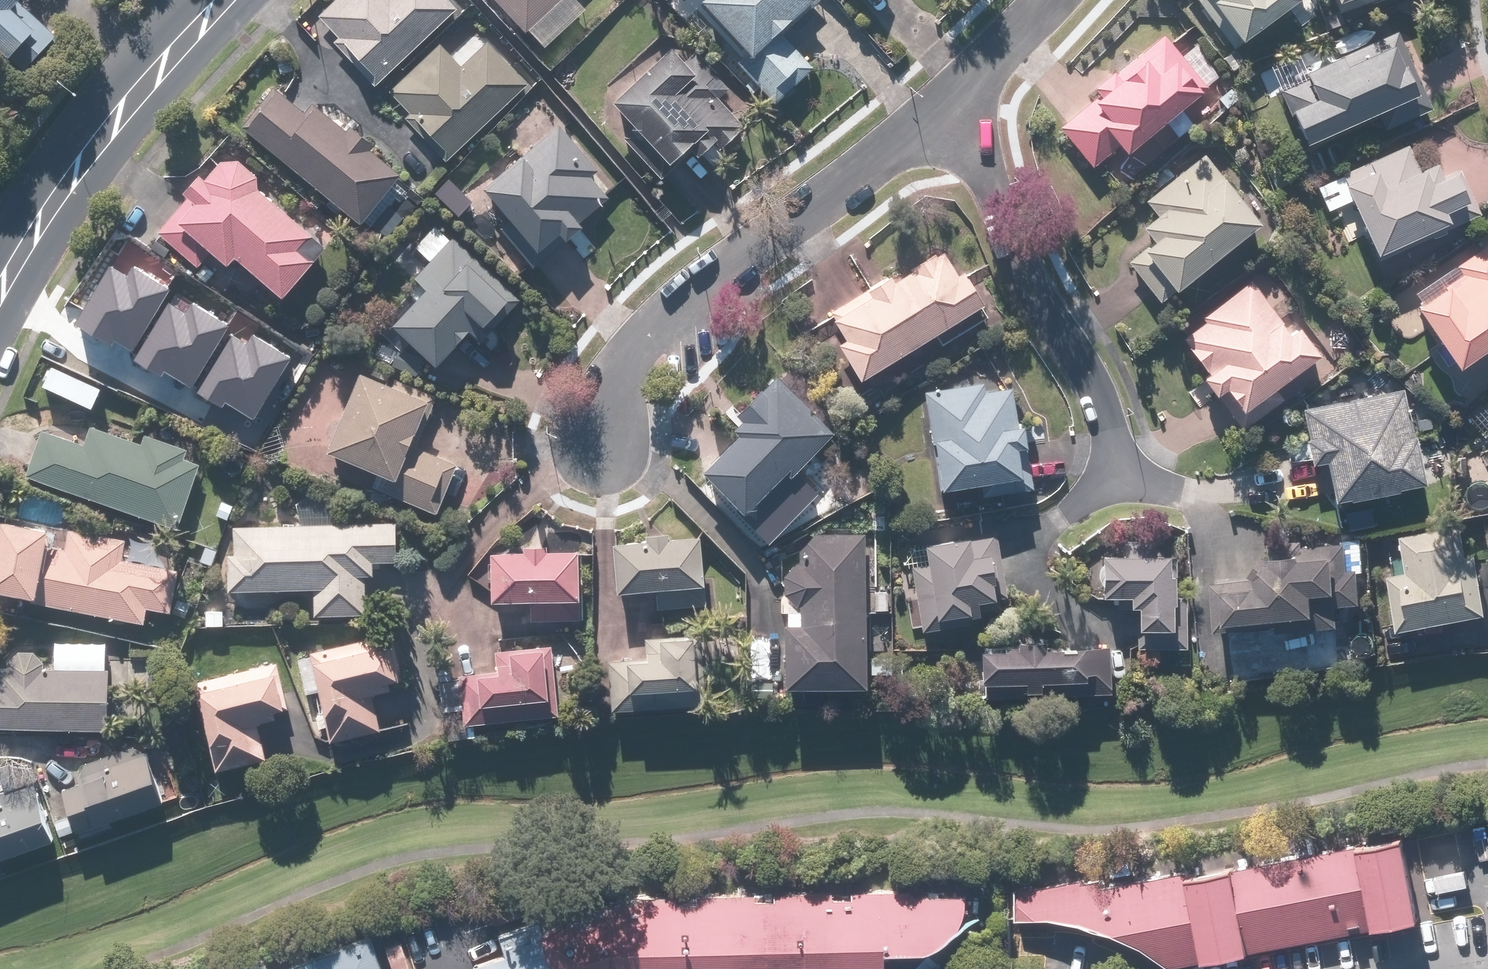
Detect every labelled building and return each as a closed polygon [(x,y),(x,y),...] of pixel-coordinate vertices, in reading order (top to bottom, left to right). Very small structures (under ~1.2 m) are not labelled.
[(10,63),(15,57),(27,70),(63,33),(30,0),(0,0),(0,53),(10,63)] [(379,84),(459,9),(451,0),(334,0),(320,13),(340,34),(335,38),(379,84)] [(545,48),(586,8),(578,0),(498,0),(545,48)] [(757,49),(743,61),(778,98),(815,63),(784,30),(815,0),(711,0),(757,49)] [(1236,48),(1298,0),(1198,0),(1236,48)] [(408,113),(450,157),(529,82),(481,31),(455,55),(443,42),(393,89),(412,109),(408,113)] [(1210,84),(1166,31),(1098,87),(1102,92),(1061,126),(1094,167),(1126,141),(1132,148),(1210,84)] [(1315,73),(1285,86),(1311,142),(1425,89),(1398,31),(1313,69),(1315,73)] [(680,156),(695,142),(707,155),(721,142),(726,148),(749,128),(719,95),(729,87),(697,52),(689,60),(676,45),(621,95),(645,123),(630,136),(666,176),(683,160),(680,156)] [(280,88),(248,124),(327,194),(322,200),(339,216),(348,206),(382,236),(418,194),(399,178),(405,172),(367,139),(370,135),(331,101),(324,109),(315,101),(307,111),(280,88)] [(601,169),(563,125),(486,190),(512,222),(502,231),(532,267),(571,234),(572,236),(588,222),(584,218),(612,195),(594,175),(601,169)] [(1412,142),(1346,170),(1381,250),(1456,218),(1452,209),(1476,198),(1464,169),(1450,175),(1444,161),(1424,170),(1412,142)] [(193,193),(160,232),(201,266),(218,246),(232,258),(217,276),(238,294),(260,267),(289,292),(336,237),(311,216),(308,220),(264,182),(268,178),(233,149),(208,179),(203,174),(189,190),(193,193)] [(1269,222),(1208,153),(1147,198),(1161,216),(1149,224),(1159,238),(1133,257),(1164,299),(1269,222)] [(467,187),(453,171),(428,193),(442,209),(467,187)] [(487,338),(522,297),(515,292),(522,284),(441,216),(415,247),(430,259),(415,276),(422,281),(389,319),(443,364),(474,327),(487,338)] [(1487,242),(1458,264),(1465,274),(1427,302),(1470,361),(1487,347),(1487,243),(1487,242)] [(896,272),(834,308),(853,340),(845,345),(863,376),(940,332),(945,340),(994,312),(968,268),(960,272),(947,248),(899,276),(896,272)] [(1280,388),(1325,351),(1304,325),(1296,332),(1251,277),(1203,316),(1207,321),(1183,340),(1227,394),(1237,386),(1245,397),(1231,409),(1248,430),(1288,397),(1280,388)] [(150,332),(107,313),(88,356),(127,374),(125,380),(230,426),(261,355),(240,346),(251,322),(189,295),(172,332),(153,324),(150,332)] [(427,358),(403,346),(395,362),(418,374),(427,358)] [(334,448),(382,465),(374,487),(443,512),(461,462),(415,445),(433,393),(363,368),(334,448)] [(836,437),(782,377),(734,420),(745,433),(708,466),(749,511),(796,469),(798,471),(836,437)] [(985,383),(928,392),(943,486),(1029,472),(1025,443),(1033,442),(1030,422),(1022,423),(1016,388),(987,393),(985,383)] [(1409,388),(1405,389),(1304,408),(1314,459),(1331,456),(1339,499),(1430,481),(1421,432),(1418,432),(1409,388)] [(87,442),(44,428),(29,474),(182,524),(202,464),(188,459),(191,449),(163,440),(164,439),(165,438),(166,436),(167,435),(167,434),(168,432),(168,431),(168,429),(167,428),(167,426),(166,425),(166,423),(165,422),(164,421),(163,420),(161,419),(160,419),(158,418),(157,418),(155,418),(154,418),(152,418),(151,419),(150,419),(148,420),(147,421),(146,422),(145,423),(144,424),(144,426),(143,427),(143,429),(143,430),(143,432),(143,433),(140,441),(92,426),(87,442)] [(152,543),(6,517),(0,553),(0,612),(19,615),(23,591),(39,594),(38,600),(149,620),(151,607),(175,611),(183,569),(169,567),(152,543)] [(231,551),(231,564),(232,589),(319,587),(319,612),(368,611),(367,576),(376,576),(376,561),(399,560),(398,520),(236,524),(237,551),(231,551)] [(1404,542),(1385,546),(1391,575),(1402,630),(1487,612),(1487,571),(1484,553),(1472,555),(1465,522),(1402,535),(1404,542)] [(872,682),(870,611),(889,610),(888,587),(870,587),(868,536),(817,531),(781,557),(782,589),(786,589),(789,684),(872,682)] [(913,541),(915,562),(922,627),(957,623),(955,612),(986,609),(984,597),(1005,594),(998,531),(913,541)] [(619,540),(620,588),(660,587),(660,608),(708,607),(706,537),(671,538),(671,532),(650,533),(650,540),(619,540)] [(1136,601),(1142,601),(1141,644),(1190,646),(1191,592),(1180,592),(1180,570),(1175,570),(1176,542),(1109,540),(1109,550),(1108,590),(1137,591),(1136,601)] [(1250,579),(1217,581),(1221,630),(1247,628),(1246,618),(1327,611),(1325,590),(1348,588),(1346,566),(1356,566),(1354,542),(1307,546),(1306,540),(1270,544),(1250,579)] [(526,550),(496,549),(495,596),(534,597),(533,619),(584,620),(587,547),(526,545),(526,550)] [(228,609),(199,608),(198,627),(228,628),(228,609)] [(295,652),(303,695),(321,705),(328,739),(384,727),(377,692),(397,688),(395,679),(405,677),(396,632),(295,652)] [(613,657),(615,708),(715,704),(712,636),(647,639),(648,656),(613,657)] [(1022,636),(1022,642),(989,641),(988,694),(1049,695),(1049,690),(1114,692),(1115,643),(1056,642),(1056,637),(1022,636)] [(112,729),(113,668),(108,668),(108,642),(58,641),(57,651),(7,650),(7,658),(0,658),(0,727),(112,729)] [(497,670),(464,672),(467,721),(561,715),(556,645),(496,648),(497,670)] [(270,756),(261,720),(282,715),(280,707),(291,704),(279,659),(194,680),(216,769),(270,756)] [(85,783),(66,790),(80,830),(169,800),(149,742),(79,765),(85,783)] [(28,776),(0,786),(0,861),(68,836),(63,824),(48,830),(28,776)] [(1106,877),(1021,889),(1019,917),(1062,914),(1091,918),(1145,944),(1173,966),(1423,918),(1408,836),(1107,887),(1106,877)] [(924,951),(932,939),(949,923),(957,913),(964,899),(964,889),(909,892),(910,886),(593,894),(494,922),(502,948),(474,958),(477,968),(899,968),(924,951)] [(372,937),(281,968),(383,968),(372,937)]
